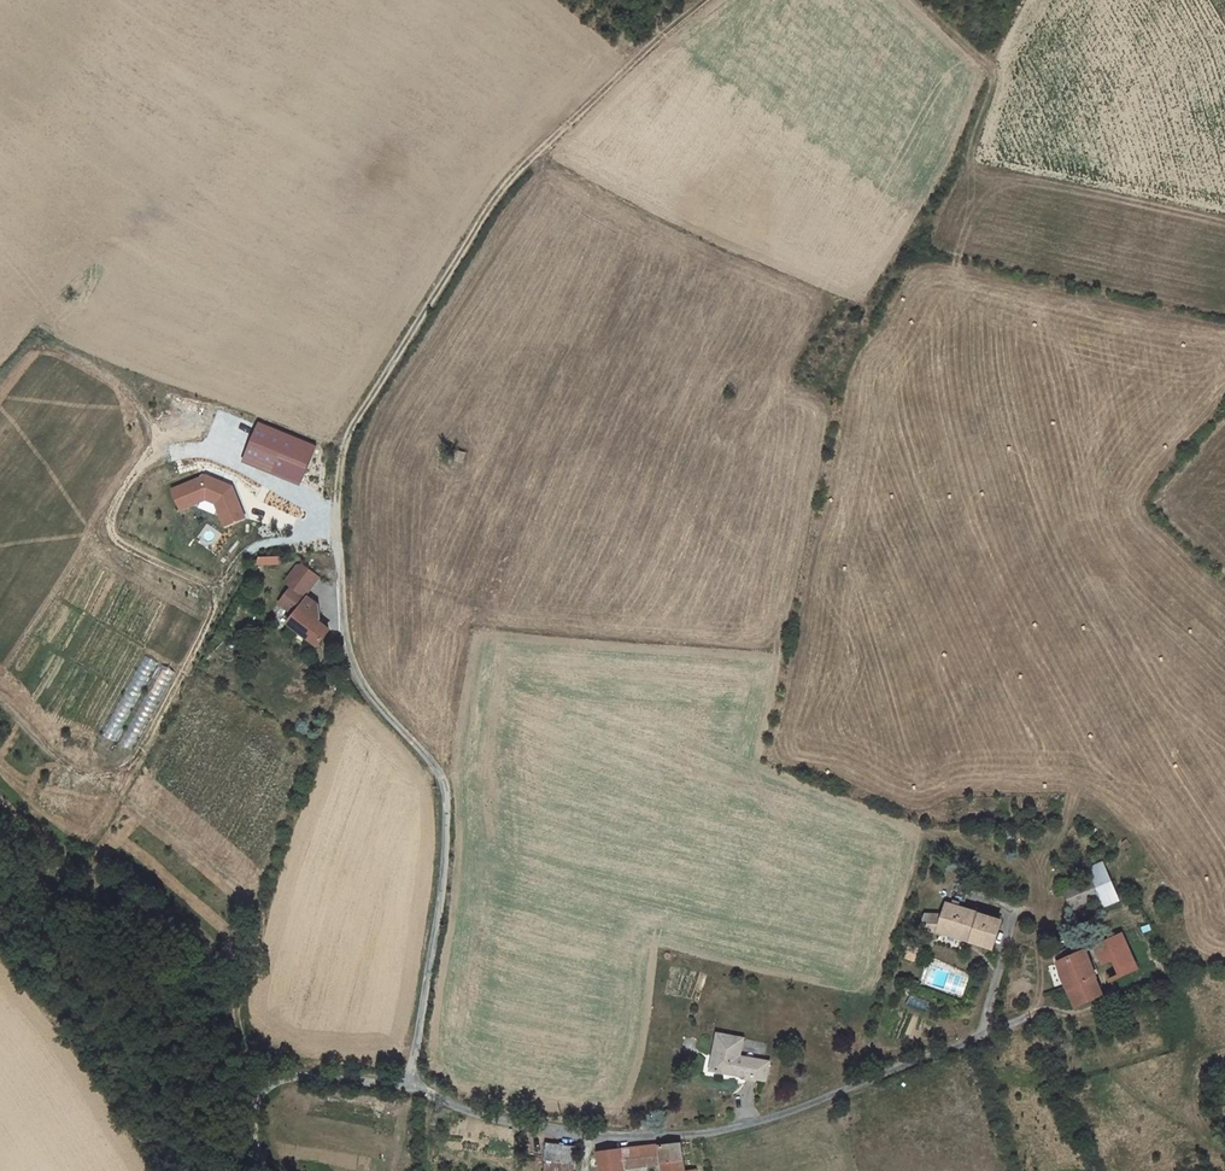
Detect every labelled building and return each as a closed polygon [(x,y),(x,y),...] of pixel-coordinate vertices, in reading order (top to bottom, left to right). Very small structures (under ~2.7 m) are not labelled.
[(266,425),(250,463),(306,487),(322,449),(266,425)] [(459,460),(454,468),(465,474),(470,466),(459,460)] [(211,478),(177,491),(185,511),(204,503),(206,499),(224,507),(223,511),(229,528),(249,521),(237,489),(211,478)] [(325,628),(323,615),(310,605),(324,587),(308,574),(304,575),(291,591),(298,596),(285,612),(300,624),(293,631),(322,654),(334,640),(323,631),(325,628)] [(132,756),(172,670),(157,663),(158,661),(141,654),(102,738),(119,745),(117,750),(132,756)] [(1088,881),(1060,891),(1066,908),(1095,898),(1099,910),(1115,904),(1101,864),(1084,870),(1088,881)] [(919,954),(918,960),(937,957),(939,949),(967,956),(966,963),(990,967),(996,936),(942,926),(938,940),(920,942),(919,954)] [(1124,945),(1098,955),(1112,989),(1138,979),(1124,945)] [(967,956),(939,949),(937,957),(966,963),(967,956)] [(1058,960),(1061,969),(1082,962),(1078,953),(1058,960)] [(1100,986),(1088,959),(1082,962),(1061,969),(1062,981),(1072,1005),(1075,1014),(1105,1003),(1098,986),(1100,986)] [(907,977),(906,987),(919,990),(921,978),(907,977)] [(769,1067),(740,1061),(742,1042),(714,1038),(709,1075),(767,1084),(769,1067)] [(679,1150),(659,1153),(661,1170),(683,1170),(679,1150)] [(540,1151),(537,1170),(539,1170),(570,1170),(572,1154),(540,1151)] [(646,1154),(650,1170),(661,1170),(659,1153),(646,1154)] [(636,1156),(639,1170),(650,1170),(646,1154),(636,1156)] [(620,1158),(622,1170),(639,1170),(636,1156),(620,1158)] [(620,1158),(596,1161),(598,1170),(622,1170),(620,1158)]
